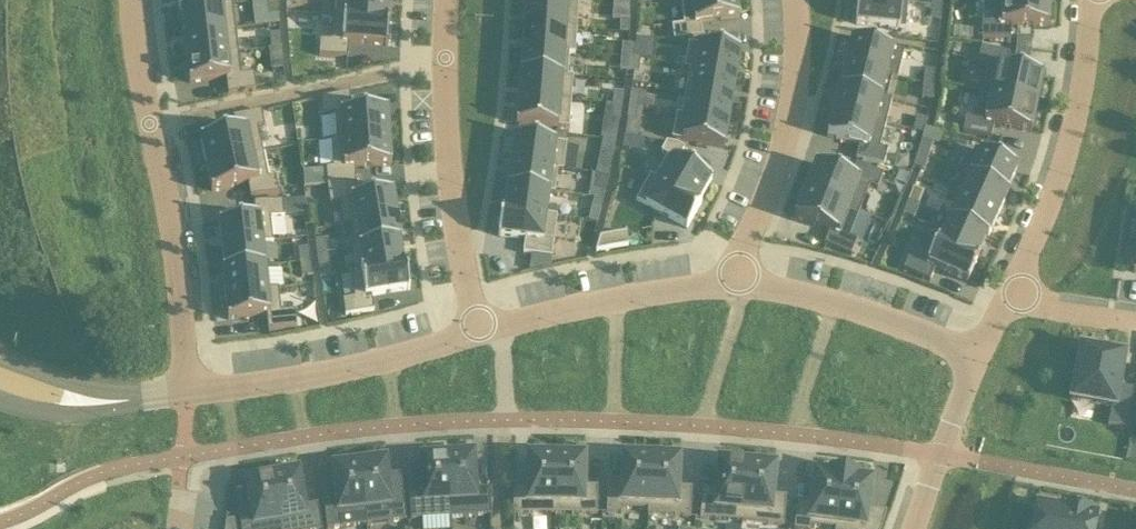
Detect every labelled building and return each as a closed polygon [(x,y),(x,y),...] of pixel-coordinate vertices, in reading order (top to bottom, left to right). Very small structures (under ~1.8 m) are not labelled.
[(178,13),(181,13),(181,12),(221,7),(221,6),(232,5),(231,0),(177,0),(178,13)] [(387,19),(388,0),(336,0),(335,16),(335,17),(386,21),(387,19)] [(628,18),(628,0),(612,0),(612,18),(628,18)] [(683,26),(672,27),(673,41),(702,38),(700,24),(739,20),(736,0),(680,0),(683,26)] [(855,25),(905,30),(907,3),(901,2),(900,3),(869,0),(857,0),(855,25)] [(989,24),(981,24),(981,40),(1010,41),(1010,27),(1048,27),(1048,0),(990,0),(989,24)] [(268,16),(279,16),(279,1),(267,1),(268,16)] [(525,1),(523,26),(576,30),(578,5),(525,1)] [(221,7),(181,12),(181,13),(183,35),(235,29),(232,5),(221,6),(221,7)] [(941,7),(931,6),(929,20),(940,21),(941,7)] [(347,59),(348,44),(387,47),(389,19),(387,19),(386,21),(335,17),(335,16),(333,16),(331,42),(319,41),(318,57),(347,59)] [(629,35),(629,21),(620,21),(619,34),(629,35)] [(523,26),(521,51),(569,54),(569,56),(574,56),(576,30),(523,26)] [(235,29),(183,35),(186,59),(238,53),(235,29)] [(269,35),(270,50),(281,49),(282,49),(280,34),(269,35)] [(1031,50),(1031,38),(1016,38),(1016,48),(1031,50)] [(631,46),(630,59),(639,60),(652,61),(654,41),(636,40),(636,46),(635,46),(631,46)] [(851,40),(845,64),(892,76),(891,78),(897,80),(903,53),(851,40)] [(689,69),(736,77),(740,52),(688,44),(684,69),(689,70),(689,69)] [(620,58),(630,59),(631,46),(622,45),(620,58)] [(979,93),(1037,105),(1043,77),(1006,68),(1009,55),(981,48),(977,64),(985,66),(979,93)] [(1028,61),(1031,50),(1016,48),(1014,58),(1028,61)] [(521,51),(519,75),(567,78),(567,77),(569,56),(569,54),(521,51)] [(238,53),(186,59),(189,84),(225,80),(227,97),(256,91),(265,89),(264,79),(254,80),(254,75),(240,76),(238,53)] [(630,59),(620,58),(619,72),(629,73),(630,59)] [(639,60),(630,59),(629,73),(638,73),(639,60)] [(892,76),(845,64),(839,89),(886,101),(886,100),(891,78),(892,76)] [(689,69),(689,70),(685,93),(732,101),(736,77),(689,69)] [(923,85),(934,86),(935,72),(924,71),(923,85)] [(519,75),(518,98),(571,102),(572,78),(567,77),(567,78),(519,75)] [(934,86),(923,85),(921,100),(932,101),(934,86)] [(839,89),(833,113),(885,126),(891,101),(886,100),(886,101),(839,89)] [(614,92),(612,106),(621,107),(623,93),(614,92)] [(321,99),(322,117),(334,116),(336,141),(389,138),(387,110),(351,112),(349,93),(321,99)] [(685,93),(681,115),(681,116),(728,124),(732,101),(685,93)] [(1037,105),(979,93),(973,119),(965,118),(962,133),(990,139),(993,125),(1030,134),(1037,105)] [(630,94),(628,107),(637,109),(639,95),(630,94)] [(571,102),(518,98),(516,125),(569,129),(571,102)] [(621,107),(612,106),(610,119),(620,120),(621,107)] [(637,109),(628,107),(626,121),(635,122),(637,109)] [(200,139),(205,166),(263,154),(257,129),(264,127),(261,112),(233,118),(236,132),(200,139)] [(885,126),(833,113),(826,138),(859,146),(856,160),(883,167),(887,151),(879,149),(885,126)] [(681,116),(681,115),(676,115),(671,140),(724,149),(728,124),(681,116)] [(912,132),(923,135),(927,120),(916,118),(912,132)] [(641,150),(642,138),(623,136),(621,148),(641,150)] [(558,169),(557,171),(563,172),(566,144),(514,137),(510,163),(558,169)] [(325,169),(326,187),(355,183),(354,169),(391,166),(389,138),(336,141),(331,141),(332,168),(325,169)] [(603,140),(600,156),(612,158),(615,142),(603,140)] [(921,141),(917,155),(928,158),(932,144),(921,141)] [(667,157),(654,179),(654,180),(698,204),(711,181),(677,162),(684,150),(676,145),(666,144),(660,153),(667,157)] [(1006,193),(1006,192),(1017,169),(974,150),(963,175),(968,177),(968,176),(1006,193)] [(211,193),(247,186),(250,200),(278,194),(275,178),(268,180),(263,154),(205,166),(211,193)] [(928,158),(917,155),(913,169),(923,172),(928,158)] [(558,169),(510,163),(507,187),(548,193),(548,194),(554,195),(557,171),(558,169)] [(804,192),(859,213),(869,188),(877,191),(882,176),(856,165),(850,179),(815,165),(804,192)] [(599,175),(596,189),(605,191),(608,178),(599,175)] [(968,177),(958,198),(997,215),(1008,192),(1006,192),(1006,193),(968,176),(968,177)] [(654,180),(654,179),(649,177),(635,201),(686,230),(700,205),(698,204),(654,180)] [(344,228),(349,227),(349,225),(397,218),(393,193),(358,198),(355,183),(326,187),(329,205),(340,203),(344,228)] [(507,187),(504,210),(504,211),(545,217),(545,216),(548,194),(548,193),(507,187)] [(913,189),(907,202),(918,206),(923,193),(913,189)] [(859,213),(804,192),(794,219),(829,233),(824,246),(851,257),(857,242),(849,239),(859,213)] [(958,198),(949,220),(986,237),(985,238),(987,238),(997,215),(958,198)] [(218,223),(221,248),(262,244),(262,245),(273,244),(270,219),(284,218),(282,202),(253,205),(255,220),(218,223)] [(918,206),(907,202),(902,216),(913,220),(918,206)] [(591,208),(588,222),(597,224),(600,211),(591,208)] [(504,211),(504,210),(501,210),(498,237),(524,241),(523,255),(550,258),(556,217),(545,216),(545,217),(504,211)] [(349,225),(349,227),(353,249),(399,241),(399,242),(401,242),(397,218),(349,225)] [(949,220),(939,241),(939,242),(976,259),(977,257),(985,238),(986,237),(949,220)] [(625,234),(600,239),(595,253),(628,247),(625,234)] [(939,242),(939,241),(928,236),(917,259),(910,256),(903,271),(929,282),(935,269),(967,283),(978,258),(977,257),(976,259),(939,242)] [(314,241),(316,255),(327,254),(325,239),(314,241)] [(399,241),(353,249),(357,272),(403,265),(403,264),(399,242),(399,241)] [(262,244),(221,248),(224,272),(265,267),(262,245),(262,244)] [(297,250),(299,264),(310,262),(308,248),(297,250)] [(329,268),(327,254),(316,255),(318,270),(329,268)] [(312,277),(310,262),(299,264),(301,278),(312,277)] [(373,312),(371,297),(409,291),(405,264),(403,264),(403,265),(357,272),(349,273),(354,298),(342,300),(345,316),(373,312)] [(222,272),(225,296),(268,291),(267,290),(265,267),(224,272),(222,272)] [(227,321),(266,316),(267,331),(296,328),(294,312),(281,313),(278,289),(267,290),(268,291),(225,296),(227,321)] [(1080,349),(1071,401),(1110,408),(1107,426),(1126,429),(1134,390),(1118,387),(1124,357),(1118,356),(1119,351),(1102,348),(1101,352),(1080,349)] [(446,457),(450,518),(490,516),(488,489),(475,490),(473,455),(470,456),(470,451),(452,452),(452,457),(446,457)] [(450,518),(446,457),(441,457),(441,453),(422,454),(423,458),(420,459),(422,493),(408,494),(410,521),(450,518)] [(648,511),(651,458),(623,456),(622,486),(607,486),(606,514),(622,515),(622,510),(647,511),(648,511)] [(365,516),(364,516),(365,526),(406,521),(403,494),(389,496),(385,461),(382,462),(382,457),(364,459),(364,464),(359,464),(365,516)] [(555,516),(556,457),(528,457),(528,486),(513,486),(512,515),(555,516)] [(585,457),(556,457),(555,516),(597,516),(597,487),(584,487),(585,457)] [(648,511),(647,511),(647,516),(690,518),(691,489),(677,489),(679,459),(651,458),(648,511)] [(359,464),(353,465),(353,461),(335,463),(335,467),(332,468),(336,502),(323,504),(326,528),(336,528),(340,528),(339,519),(364,516),(365,516),(359,464)] [(741,523),(747,465),(719,462),(716,492),(702,490),(699,519),(741,523)] [(747,465),(741,523),(783,527),(786,498),(772,497),(774,467),(747,465)] [(281,528),(322,528),(317,505),(304,507),(298,473),(295,473),(294,469),(276,472),(277,476),(272,477),(281,528)] [(843,475),(830,473),(830,476),(815,474),(811,504),(797,502),(793,528),(810,528),(810,527),(823,528),(836,528),(843,475)] [(272,477),(266,478),(266,474),(248,477),(248,482),(245,482),(251,516),(238,519),(240,528),(281,528),(272,477)] [(886,514),(866,511),(870,482),(856,480),(856,477),(843,475),(836,528),(881,528),(886,514)] [(1066,512),(1037,507),(1033,528),(1063,528),(1067,512),(1066,512)] [(1063,528),(1094,528),(1096,518),(1087,516),(1088,512),(1066,508),(1066,512),(1067,512),(1063,528)] [(234,521),(226,522),(226,528),(236,528),(234,521)]
